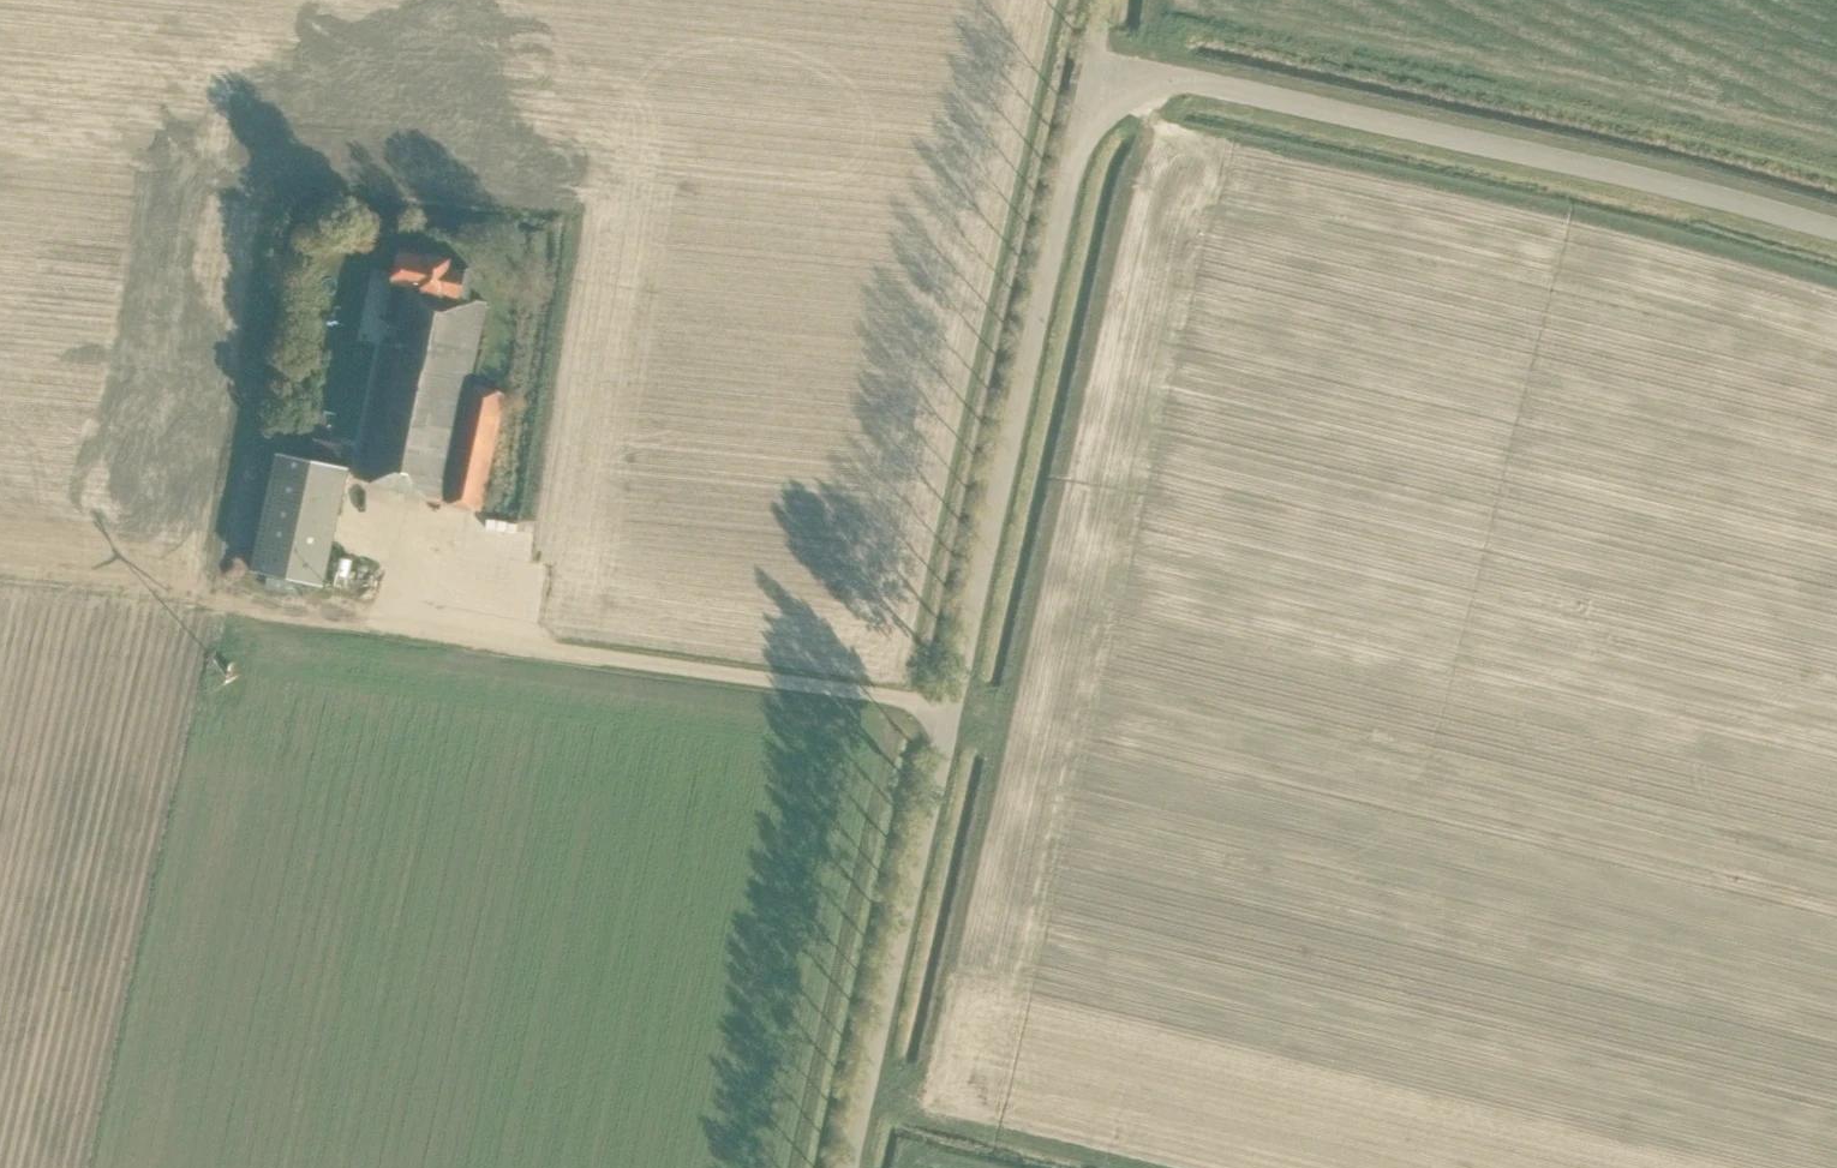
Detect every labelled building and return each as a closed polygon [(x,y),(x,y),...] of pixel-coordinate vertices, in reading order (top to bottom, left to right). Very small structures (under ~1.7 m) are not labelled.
[(464,269),(448,265),(449,257),(423,252),(422,258),(398,253),(384,320),(398,323),(393,347),(378,344),(351,477),(479,506),(502,391),(464,383),(481,303),(469,300),(472,282),(479,278),(471,265),(464,269)] [(311,453),(339,459),(343,443),(314,436),(311,453)] [(248,569),(322,584),(348,466),(273,450),(248,569)]
